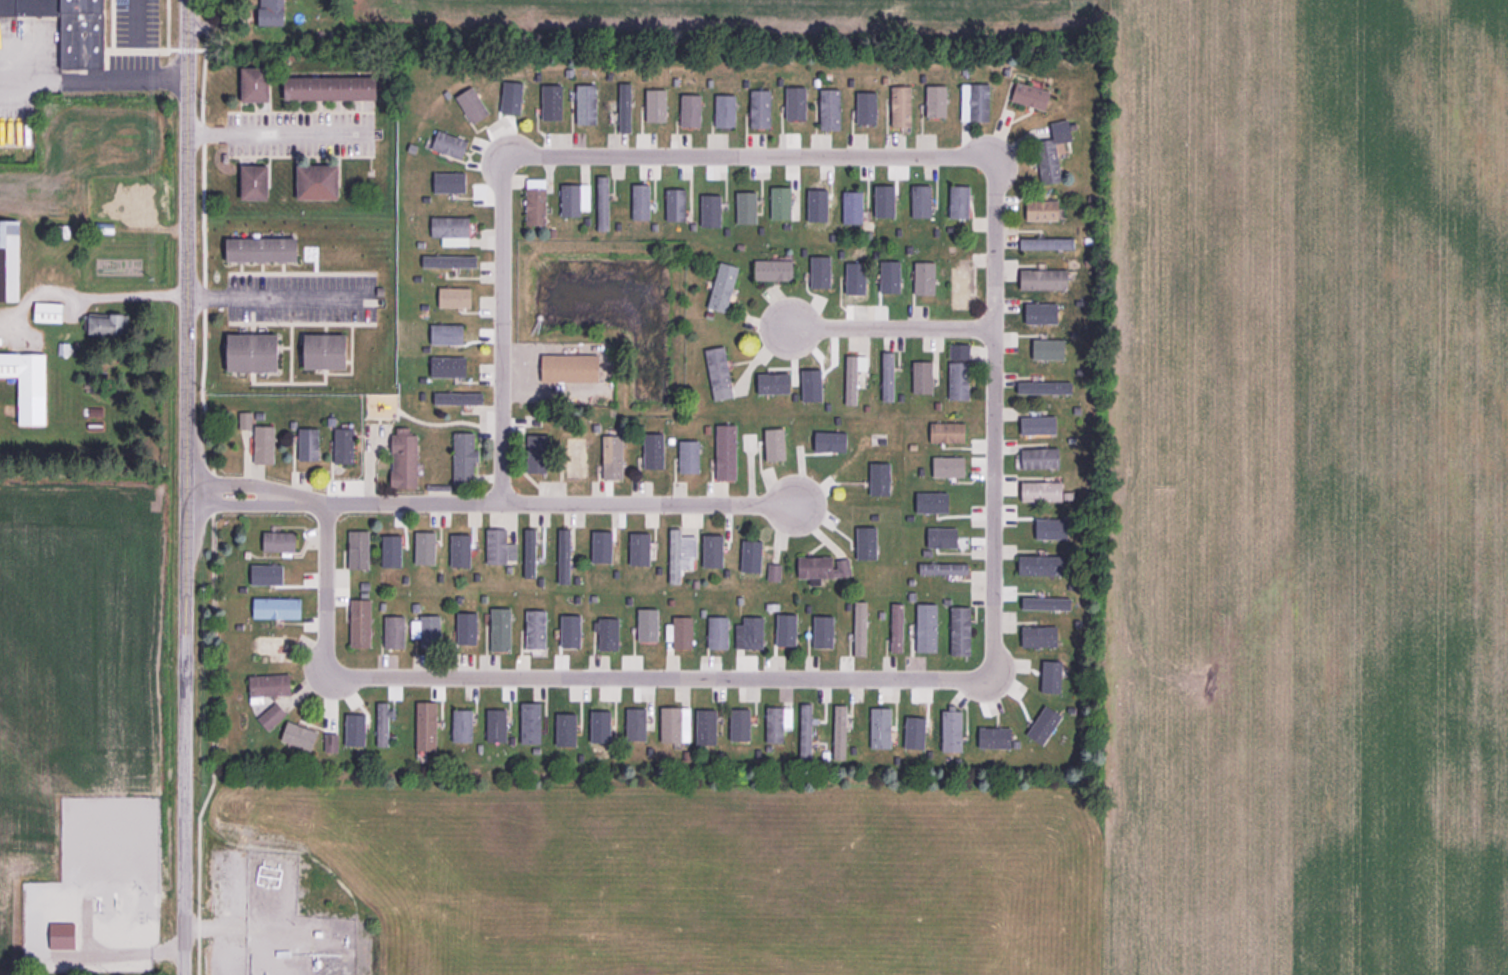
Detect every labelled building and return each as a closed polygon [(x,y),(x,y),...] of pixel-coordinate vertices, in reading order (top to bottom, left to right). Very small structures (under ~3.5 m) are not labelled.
[(62,14),(0,15),(0,0),(107,0),(107,68),(63,68),(62,14)] [(261,8),(260,8),(260,24),(284,24),(284,0),(261,0),(261,8)] [(243,67),(243,100),(269,100),(269,67),(243,67)] [(286,77),(286,99),(377,98),(377,76),(286,77)] [(1018,82),(1012,100),(1044,110),(1050,92),(1018,82)] [(620,83),(620,130),(631,130),(631,83),(620,83)] [(561,84),(561,130),(543,130),(542,84),(561,84)] [(963,84),(989,84),(989,119),(963,119),(963,84)] [(577,85),(577,123),(596,123),(596,85),(577,85)] [(647,86),(647,129),(666,129),(667,86),(647,86)] [(892,86),(893,125),(911,125),(911,86),(892,86)] [(472,87),(489,112),(473,122),(456,97),(472,87)] [(821,89),(821,128),(841,128),(841,89),(821,89)] [(751,90),(751,127),(771,127),(771,90),(751,90)] [(858,91),(858,124),(876,124),(876,91),(858,91)] [(682,95),(682,124),(701,124),(701,95),(682,95)] [(717,95),(736,96),(735,126),(717,126),(717,95)] [(1035,142),(1042,183),(1062,179),(1056,142),(1071,139),(1068,119),(1051,122),(1054,139),(1035,142)] [(439,130),(468,141),(461,159),(432,148),(439,130)] [(243,165),(243,198),(269,198),(269,165),(243,165)] [(299,165),(299,198),(339,198),(339,165),(299,165)] [(608,177),(608,230),(598,230),(597,177),(608,177)] [(527,178),(545,178),(545,225),(527,224),(527,178)] [(561,184),(561,215),(580,215),(580,209),(590,209),(590,184),(561,184)] [(633,184),(633,219),(649,219),(649,184),(633,184)] [(876,184),(896,184),(896,214),(876,214),(876,184)] [(912,186),(930,186),(930,216),(912,216),(912,186)] [(950,186),(950,216),(969,217),(970,187),(950,186)] [(808,188),(808,218),(827,218),(826,187),(808,188)] [(667,188),(667,220),(686,220),(686,189),(667,188)] [(843,191),(843,222),(863,222),(863,192),(843,191)] [(756,192),(756,221),(738,222),(737,192),(756,192)] [(1027,201),(1027,219),(1056,219),(1056,201),(1027,201)] [(432,217),(469,217),(469,245),(443,245),(443,236),(432,236),(432,217)] [(20,300),(0,299),(0,220),(21,220),(20,300)] [(59,225),(58,236),(69,237),(69,225),(59,225)] [(228,238),(227,260),(298,260),(298,238),(228,238)] [(1020,239),(1020,249),(1074,249),(1074,239),(1020,239)] [(855,249),(856,296),(866,296),(865,249),(855,249)] [(431,267),(477,267),(477,256),(431,257),(431,267)] [(756,260),(756,280),(793,280),(793,260),(756,260)] [(721,262),(708,306),(727,312),(739,268),(721,262)] [(881,262),(881,293),(900,293),(900,262),(881,262)] [(915,262),(915,293),(935,293),(935,263),(915,262)] [(951,267),(951,308),(970,308),(970,299),(977,299),(977,282),(970,282),(969,267),(951,267)] [(1021,270),(1022,288),(1068,288),(1068,269),(1021,270)] [(439,288),(439,307),(470,307),(470,288),(439,288)] [(63,303),(62,322),(35,321),(36,302),(63,303)] [(1027,304),(1026,323),(1057,323),(1057,304),(1027,304)] [(128,336),(128,317),(89,317),(89,336),(128,336)] [(432,325),(432,343),(463,343),(463,324),(432,325)] [(229,333),(229,370),(279,371),(279,334),(229,333)] [(306,334),(305,368),(346,368),(347,335),(306,334)] [(950,344),(950,398),(968,399),(969,344),(950,344)] [(706,350),(715,399),(734,396),(724,346),(706,350)] [(883,352),(882,401),(892,401),(893,353),(883,352)] [(20,375),(20,424),(47,424),(47,353),(0,353),(0,375),(20,375)] [(543,355),(543,381),(599,381),(599,355),(543,355)] [(846,356),(845,404),(856,404),(856,387),(866,387),(866,356),(846,356)] [(431,357),(431,376),(478,377),(478,358),(431,357)] [(913,362),(913,392),(932,392),(932,362),(913,362)] [(801,364),(802,410),(822,410),(821,363),(801,364)] [(758,375),(758,393),(786,392),(785,374),(758,375)] [(1018,383),(1018,393),(1071,393),(1071,382),(1018,383)] [(483,404),(483,393),(434,393),(434,404),(483,404)] [(240,412),(240,428),(252,428),(251,412),(240,412)] [(1021,416),(1022,434),(1056,434),(1056,416),(1021,416)] [(931,423),(931,442),(964,442),(964,423),(931,423)] [(763,426),(766,463),(785,462),(782,424),(763,426)] [(255,426),(254,462),(274,462),(274,426),(255,426)] [(735,426),(735,479),(716,479),(716,426),(735,426)] [(392,434),(397,434),(397,427),(410,427),(410,432),(413,432),(413,435),(416,435),(417,487),(391,487),(391,469),(394,469),(394,452),(392,452),(392,434)] [(334,428),(353,428),(353,462),(334,462),(334,428)] [(807,429),(807,448),(850,447),(850,428),(807,429)] [(318,429),(318,459),(299,459),(299,429),(318,429)] [(455,433),(454,483),(473,483),(473,461),(478,461),(478,450),(473,450),(473,433),(455,433)] [(742,434),(743,450),(757,450),(756,433),(742,434)] [(604,436),(604,478),(622,478),(622,436),(604,436)] [(566,438),(566,477),(586,477),(586,438),(566,438)] [(680,441),(680,471),(700,471),(700,442),(680,441)] [(1058,448),(1059,466),(1015,468),(1015,454),(1021,454),(1021,450),(1058,448)] [(930,457),(930,476),(965,477),(965,457),(930,457)] [(1022,482),(1022,501),(1063,501),(1063,499),(1072,499),(1072,492),(1062,492),(1062,482),(1022,482)] [(427,485),(427,494),(449,494),(449,485),(427,485)] [(928,528),(928,547),(957,547),(957,528),(928,528)] [(1022,528),(1070,529),(1070,538),(1022,538),(1022,528)] [(416,529),(416,566),(435,566),(435,529),(416,529)] [(487,529),(487,563),(507,563),(507,559),(517,559),(517,543),(507,543),(507,529),(487,529)] [(525,529),(524,577),(535,577),(536,529),(525,529)] [(670,530),(669,583),(681,583),(681,568),(693,568),(693,557),(696,557),(696,536),(680,536),(680,530),(670,530)] [(349,531),(349,568),(368,568),(369,531),(349,531)] [(382,531),(381,582),(392,582),(393,531),(382,531)] [(264,532),(264,551),(283,551),(282,555),(292,555),(292,552),(295,552),(295,532),(264,532)] [(593,535),(620,535),(620,563),(594,563),(593,535)] [(1019,555),(1019,573),(1065,574),(1065,556),(1019,555)] [(841,576),(799,577),(799,557),(834,556),(834,561),(849,558),(852,574),(841,576)] [(920,563),(920,574),(968,575),(969,564),(920,563)] [(768,564),(768,579),(780,580),(781,565),(768,564)] [(254,598),(253,617),(301,617),(301,599),(254,598)] [(351,600),(351,646),(370,646),(370,600),(351,600)] [(866,601),(866,655),(855,655),(855,636),(848,636),(848,627),(856,627),(856,601),(866,601)] [(892,603),(892,651),(902,651),(903,604),(892,603)] [(639,604),(639,651),(658,651),(658,604),(639,604)] [(917,604),(917,651),(937,651),(937,604),(917,604)] [(971,607),(971,655),(951,654),(951,607),(971,607)] [(511,608),(510,650),(491,650),(492,608),(511,608)] [(545,611),(545,647),(527,647),(527,610),(545,611)] [(777,613),(777,647),(797,647),(796,612),(777,613)] [(581,613),(581,647),(561,647),(561,613),(581,613)] [(440,616),(440,646),(421,646),(421,637),(411,637),(411,620),(421,620),(421,616),(440,616)] [(386,617),(386,647),(404,647),(404,617),(386,617)] [(693,617),(692,647),(673,647),(674,640),(666,640),(666,624),(673,624),(674,617),(693,617)] [(709,617),(709,647),(727,647),(727,617),(709,617)] [(763,617),(763,647),(736,647),(736,624),(743,624),(743,617),(763,617)] [(619,619),(619,648),(600,648),(600,631),(594,631),(594,621),(600,621),(600,619),(619,619)] [(1022,627),(1023,646),(1057,645),(1057,626),(1022,627)] [(256,635),(256,653),(281,654),(281,656),(293,657),(293,636),(256,635)] [(1046,659),(1043,689),(1063,691),(1065,660),(1046,659)] [(250,677),(289,674),(290,694),(283,694),(283,697),(275,697),(275,694),(251,695),(250,677)] [(417,702),(417,750),(436,750),(437,702),(417,702)] [(259,718),(269,729),(286,714),(276,703),(259,718)] [(377,703),(377,745),(388,745),(388,740),(395,740),(395,735),(388,735),(388,715),(395,715),(395,710),(388,710),(388,703),(377,703)] [(541,704),(541,743),(521,742),(522,704),(541,704)] [(557,704),(556,751),(566,751),(567,704),(557,704)] [(943,711),(943,751),(963,751),(963,710),(955,710),(955,705),(948,705),(948,711),(943,711)] [(836,706),(835,752),(845,752),(846,706),(836,706)] [(767,707),(767,741),(783,742),(784,727),(792,727),(792,707),(767,707)] [(662,708),(662,741),(691,741),(691,708),(662,708)] [(872,708),(872,746),(891,747),(891,708),(872,708)] [(472,711),(471,741),(453,741),(453,710),(472,711)] [(506,710),(506,740),(487,740),(487,710),(506,710)] [(346,715),(346,750),(362,750),(363,715),(346,715)] [(593,720),(592,750),(611,750),(611,720),(593,720)] [(289,721),(283,739),(316,751),(323,734),(289,721)] [(979,728),(979,747),(1020,747),(1020,741),(1011,741),(1011,728),(979,728)] [(325,734),(325,751),(337,751),(337,734),(325,734)] [(120,930),(103,930),(103,939),(120,939),(120,930)]
